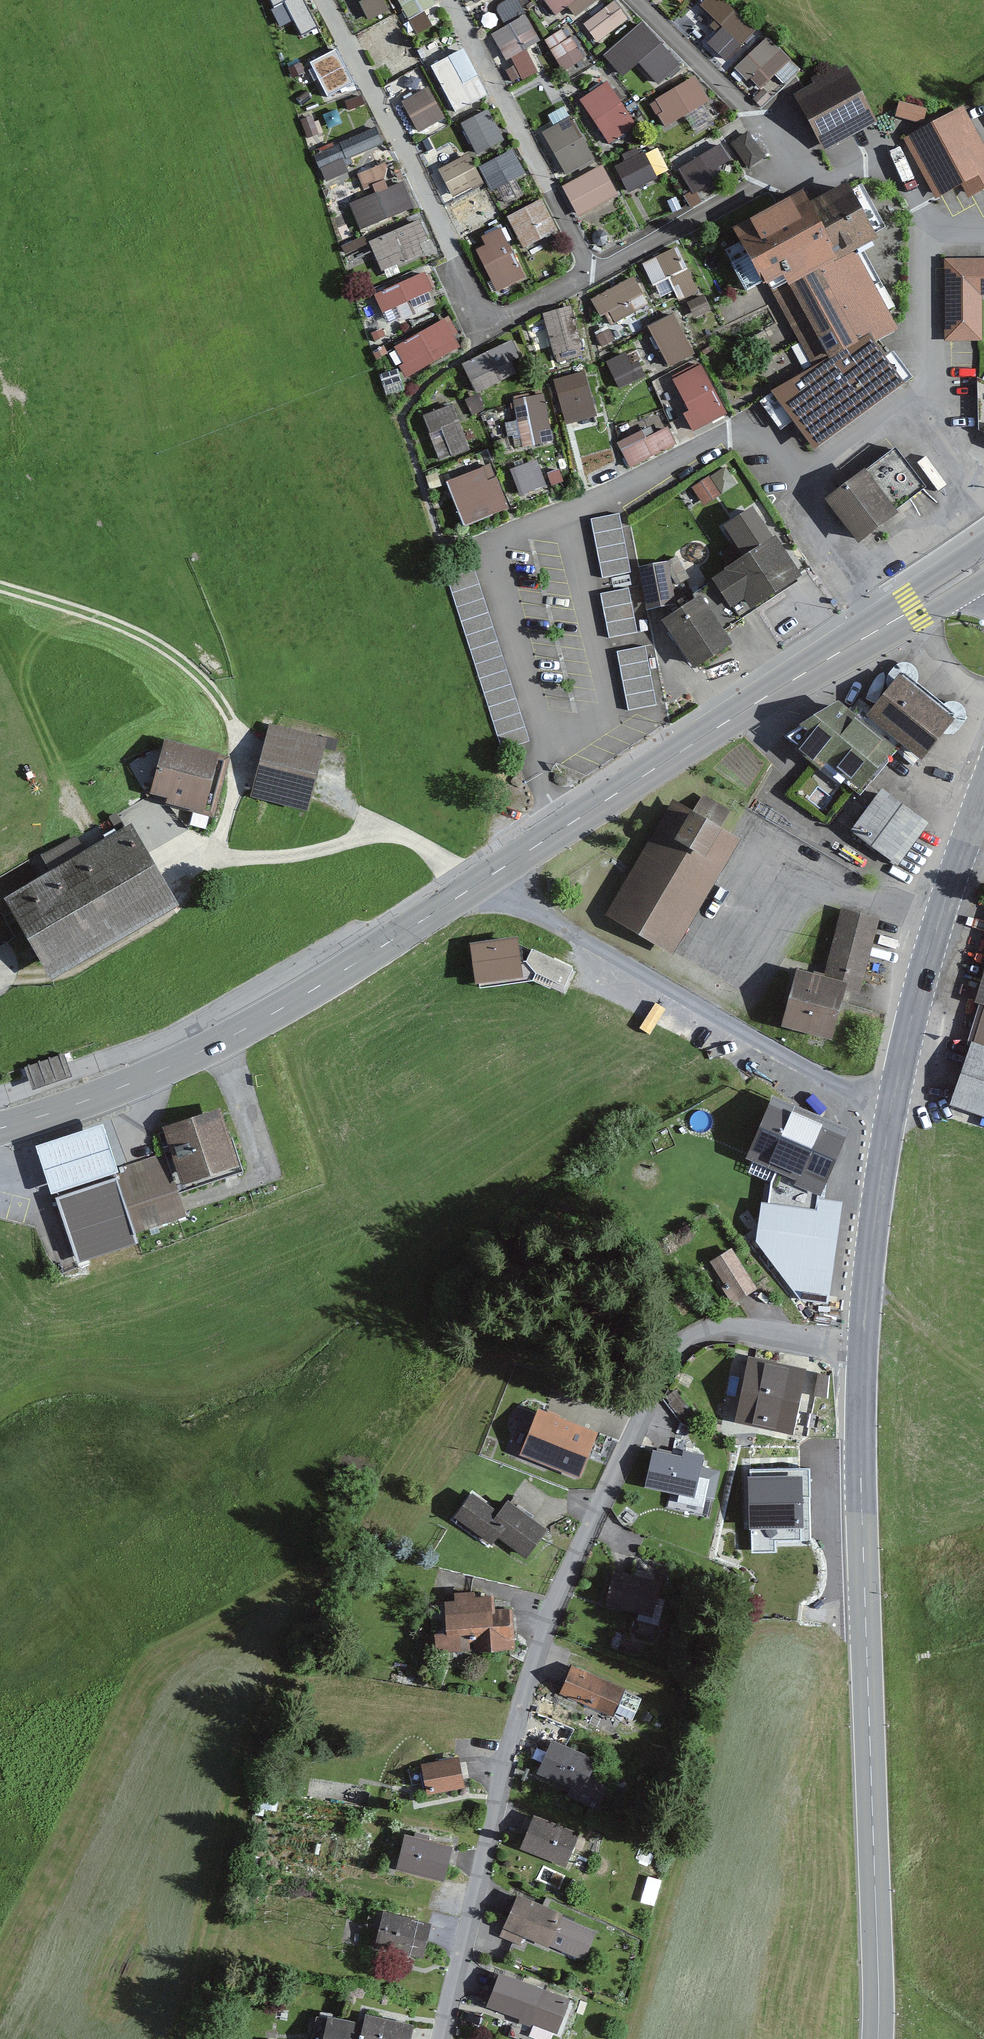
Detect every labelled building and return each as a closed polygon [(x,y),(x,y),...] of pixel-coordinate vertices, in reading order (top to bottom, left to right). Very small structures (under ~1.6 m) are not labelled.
[(359,2),(368,20),(388,9),(384,0),(363,0),(359,2)] [(497,10),(507,29),(492,37),(506,63),(541,44),(518,0),(516,0),(497,10)] [(545,1),(555,19),(569,11),(575,20),(605,0),(547,0),(545,1)] [(722,0),(703,0),(700,4),(741,45),(754,32),(722,0)] [(631,28),(616,5),(587,24),(602,47),(631,28)] [(332,35),(320,8),(286,23),(283,16),(271,22),(277,36),(284,33),(293,52),(332,35)] [(679,66),(643,21),(603,54),(621,76),(639,62),(657,84),(679,66)] [(582,62),(563,31),(543,44),(562,74),(582,62)] [(372,33),(362,39),(368,50),(378,44),(372,33)] [(417,62),(401,34),(379,47),(394,75),(417,62)] [(800,68),(767,35),(734,68),(747,81),(750,79),(761,90),(775,76),(783,85),(800,68)] [(453,42),(428,51),(435,69),(460,59),(453,42)] [(354,81),(336,46),(312,58),(331,93),(354,81)] [(879,121),(849,66),(795,94),(824,150),(879,121)] [(464,72),(439,84),(451,108),(476,96),(464,72)] [(710,105),(696,81),(650,106),(665,135),(705,113),(710,123),(723,116),(718,103),(710,105)] [(636,131),(607,85),(583,101),(611,147),(636,131)] [(772,96),(764,88),(753,99),(761,107),(772,96)] [(444,122),(426,89),(400,103),(418,136),(444,122)] [(300,91),(293,95),(301,112),(309,108),(300,91)] [(366,123),(357,97),(313,114),(322,139),(366,123)] [(928,108),(899,100),(894,115),(923,124),(928,108)] [(965,106),(905,137),(937,199),(944,195),(963,186),(968,195),(983,187),(983,143),(965,106)] [(505,142),(488,109),(458,125),(476,158),(505,142)] [(595,162),(572,118),(542,133),(566,178),(595,162)] [(386,152),(377,128),(316,153),(323,170),(344,161),(347,168),(386,152)] [(748,132),(731,143),(748,169),(766,158),(748,132)] [(723,143),(682,165),(700,199),(726,184),(718,170),(733,161),(723,143)] [(513,152),(481,169),(493,192),(525,175),(513,152)] [(644,155),(621,166),(634,194),(657,184),(644,155)] [(470,158),(437,171),(449,200),(481,188),(470,158)] [(364,164),(368,185),(393,181),(389,160),(364,164)] [(604,169),(566,187),(582,221),(620,203),(604,169)] [(880,238),(848,181),(809,202),(803,191),(736,229),(812,365),(828,356),(829,358),(870,335),(875,343),(900,329),(857,251),(880,238)] [(413,213),(405,190),(357,207),(365,230),(413,213)] [(542,200),(506,219),(524,254),(560,235),(542,200)] [(498,219),(489,202),(454,219),(462,236),(498,219)] [(429,245),(420,224),(365,246),(379,281),(427,262),(421,248),(429,245)] [(523,277),(500,231),(480,240),(485,250),(477,254),(495,291),(523,277)] [(679,247),(641,264),(652,288),(669,280),(679,302),(700,293),(679,247)] [(945,260),(945,340),(952,340),(974,339),(982,339),(982,295),(983,295),(983,259),(945,260)] [(434,294),(427,275),(371,295),(385,334),(433,316),(426,296),(434,294)] [(650,307),(633,277),(596,299),(613,328),(650,307)] [(571,306),(543,314),(554,354),(555,354),(557,362),(584,355),(571,306)] [(674,318),(635,339),(656,378),(695,357),(674,318)] [(464,349),(450,322),(393,351),(407,379),(464,349)] [(875,343),(870,335),(829,358),(771,391),(814,448),(906,384),(875,343)] [(526,368),(512,340),(462,365),(476,392),(526,368)] [(612,352),(622,380),(643,372),(633,345),(612,352)] [(701,367),(675,382),(685,411),(676,414),(688,435),(728,417),(701,367)] [(587,372),(556,380),(564,409),(575,406),(579,423),(599,418),(587,372)] [(545,398),(513,403),(521,452),(552,447),(545,398)] [(457,401),(422,413),(440,465),(474,453),(457,401)] [(673,447),(663,424),(618,444),(629,467),(673,447)] [(599,425),(572,431),(578,457),(605,451),(599,425)] [(925,486),(894,447),(826,500),(859,543),(899,512),(896,508),(925,486)] [(539,460),(503,473),(514,504),(550,490),(539,460)] [(492,465),(446,483),(462,526),(508,509),(492,465)] [(710,476),(692,488),(704,505),(722,494),(710,476)] [(802,574),(753,502),(717,526),(739,557),(709,577),(711,580),(695,591),(697,595),(723,632),(798,581),(797,578),(802,574)] [(620,513),(590,519),(602,578),(632,572),(620,513)] [(692,576),(681,554),(667,560),(679,583),(692,576)] [(530,741),(473,560),(445,569),(502,750),(530,741)] [(676,603),(667,560),(639,566),(647,608),(676,603)] [(630,588),(600,593),(608,638),(638,632),(630,588)] [(697,595),(662,620),(695,668),(730,643),(723,632),(697,595)] [(645,646),(617,651),(628,709),(656,704),(645,646)] [(954,718),(898,675),(867,716),(922,759),(954,718)] [(892,750),(835,705),(790,729),(804,741),(795,754),(811,766),(788,795),(827,822),(849,791),(854,795),(892,750)] [(327,739),(269,724),(250,795),(307,810),(327,739)] [(229,758),(165,742),(152,792),(168,796),(166,803),(214,815),(229,758)] [(927,825),(880,792),(852,831),(899,864),(927,825)] [(692,810),(673,799),(606,915),(673,953),(740,839),(720,828),(730,810),(702,793),(692,810)] [(131,825),(6,899),(53,978),(178,903),(131,825)] [(842,908),(825,976),(848,981),(863,985),(880,917),(842,908)] [(517,939),(472,946),(477,989),(529,981),(564,997),(575,970),(531,947),(517,939)] [(833,1039),(848,981),(825,976),(797,969),(782,1025),(833,1039)] [(976,1002),(983,1004),(983,975),(976,1002)] [(983,1004),(973,1042),(951,1103),(983,1115),(983,1004)] [(64,1054),(25,1066),(30,1083),(32,1088),(71,1076),(69,1072),(64,1054)] [(851,1129),(773,1094),(745,1158),(774,1171),(763,1240),(802,1297),(823,1300),(831,1219),(815,1210),(816,1196),(820,1196),(851,1129)] [(221,1111),(167,1128),(184,1182),(238,1165),(221,1111)] [(102,1127),(38,1147),(43,1163),(52,1191),(116,1171),(108,1144),(102,1127)] [(184,1215),(162,1153),(120,1168),(122,1175),(115,1177),(135,1232),(184,1215)] [(115,1177),(56,1198),(78,1263),(138,1243),(135,1232),(115,1177)] [(730,1246),(705,1260),(730,1306),(755,1292),(730,1246)] [(807,1369),(749,1357),(735,1420),(793,1432),(807,1369)] [(597,1433),(538,1409),(520,1454),(579,1478),(597,1433)] [(683,1457),(654,1451),(646,1487),(671,1492),(669,1505),(710,1514),(720,1471),(703,1467),(705,1456),(684,1451),(683,1457)] [(809,1469),(750,1470),(752,1552),(777,1551),(776,1541),(810,1540),(809,1469)] [(499,1510),(473,1492),(454,1519),(491,1544),(496,1536),(528,1558),(548,1529),(506,1501),(499,1510)] [(661,1582),(614,1571),(606,1605),(639,1613),(638,1620),(658,1625),(664,1599),(658,1598),(661,1582)] [(453,1600),(444,1600),(446,1634),(435,1634),(436,1652),(469,1650),(468,1641),(478,1640),(478,1649),(514,1647),(512,1610),(495,1611),(494,1595),(476,1596),(476,1590),(453,1591),(453,1600)] [(625,1688),(572,1665),(559,1694),(612,1717),(625,1688)] [(596,1760),(551,1741),(538,1774),(583,1792),(596,1760)] [(460,1756),(420,1764),(426,1796),(466,1788),(460,1756)] [(583,1835),(535,1815),(520,1851),(569,1871),(583,1835)] [(452,1847),(405,1836),(397,1871),(444,1882),(452,1847)] [(644,1891),(641,1901),(653,1905),(656,1895),(644,1891)] [(598,1930),(517,1895),(498,1937),(519,1946),(523,1937),(547,1948),(549,1945),(584,1961),(598,1930)] [(287,1904),(275,1900),(271,1914),(283,1918),(287,1904)] [(431,1924),(383,1913),(374,1947),(423,1959),(431,1924)] [(569,1999),(499,1973),(486,2007),(557,2033),(569,1999)] [(321,2017),(316,2038),(410,2038),(413,2025),(366,2015),(364,2026),(321,2017)]
